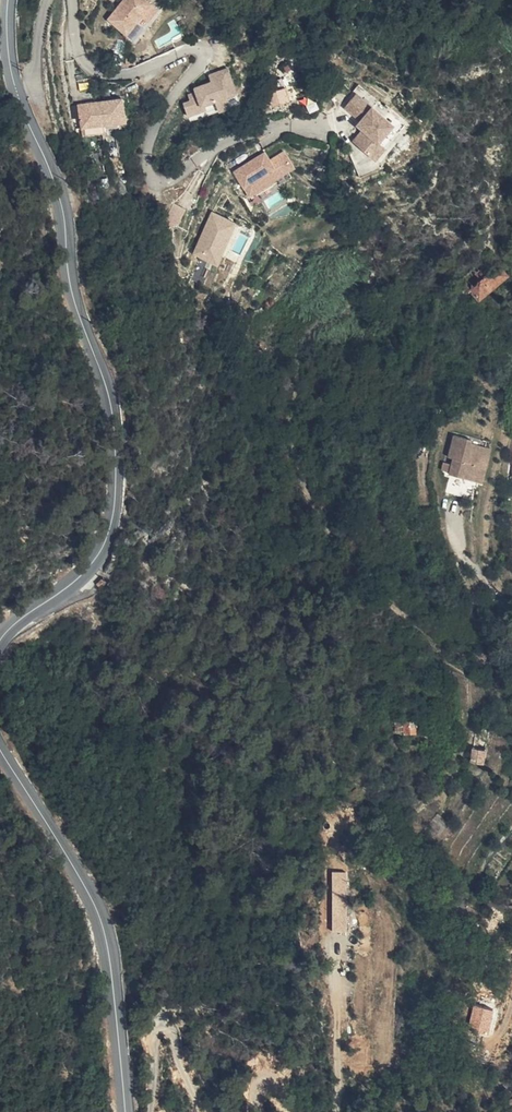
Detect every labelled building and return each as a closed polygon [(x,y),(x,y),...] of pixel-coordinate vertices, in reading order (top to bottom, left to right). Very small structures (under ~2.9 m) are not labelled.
[(140,33),(165,1),(164,0),(133,0),(120,16),(140,33)] [(228,67),(207,73),(210,83),(186,91),(189,101),(182,103),(187,117),(205,111),(206,116),(225,110),(222,101),(238,97),(228,67)] [(299,90),(298,86),(279,91),(284,105),(302,100),(302,98),(299,90)] [(355,93),(341,109),(363,128),(351,142),(374,161),(385,149),(380,144),(395,127),(355,93)] [(94,125),(97,125),(114,122),(139,118),(135,95),(111,99),(111,104),(107,104),(107,99),(90,102),(94,125)] [(115,131),(114,122),(97,125),(98,133),(115,131)] [(277,151),(247,171),(257,187),(278,174),(284,182),(288,178),(306,167),(296,151),(285,158),(287,160),(284,162),(282,160),(277,151)] [(278,174),(257,187),(262,195),(284,182),(278,174)] [(191,255),(217,267),(237,224),(211,212),(191,255)] [(507,258),(497,248),(497,249),(493,252),(495,255),(472,273),(471,278),(474,282),(472,284),(483,297),(511,273),(511,254),(507,258)] [(456,452),(451,468),(476,475),(480,458),(478,458),(483,440),(473,438),(474,434),(456,429),(450,451),(456,452)] [(480,458),(476,475),(484,477),(493,442),(483,440),(478,458),(480,458)] [(115,580),(120,574),(115,570),(110,576),(115,580)] [(415,726),(395,724),(394,733),(414,735),(415,726)] [(478,736),(492,738),(494,728),(480,726),(478,736)] [(477,744),(491,746),(492,738),(478,736),(477,744)] [(489,761),(491,749),(491,746),(477,744),(475,758),(489,761)] [(343,883),(342,883),(341,912),(350,913),(351,884),(350,884),(350,878),(349,878),(349,877),(343,877),(343,883)] [(473,936),(484,932),(481,924),(470,929),(473,936)] [(511,965),(503,969),(508,979),(511,977),(511,966),(511,965)] [(468,1027),(488,1032),(494,1010),(473,1005),(468,1027)]
